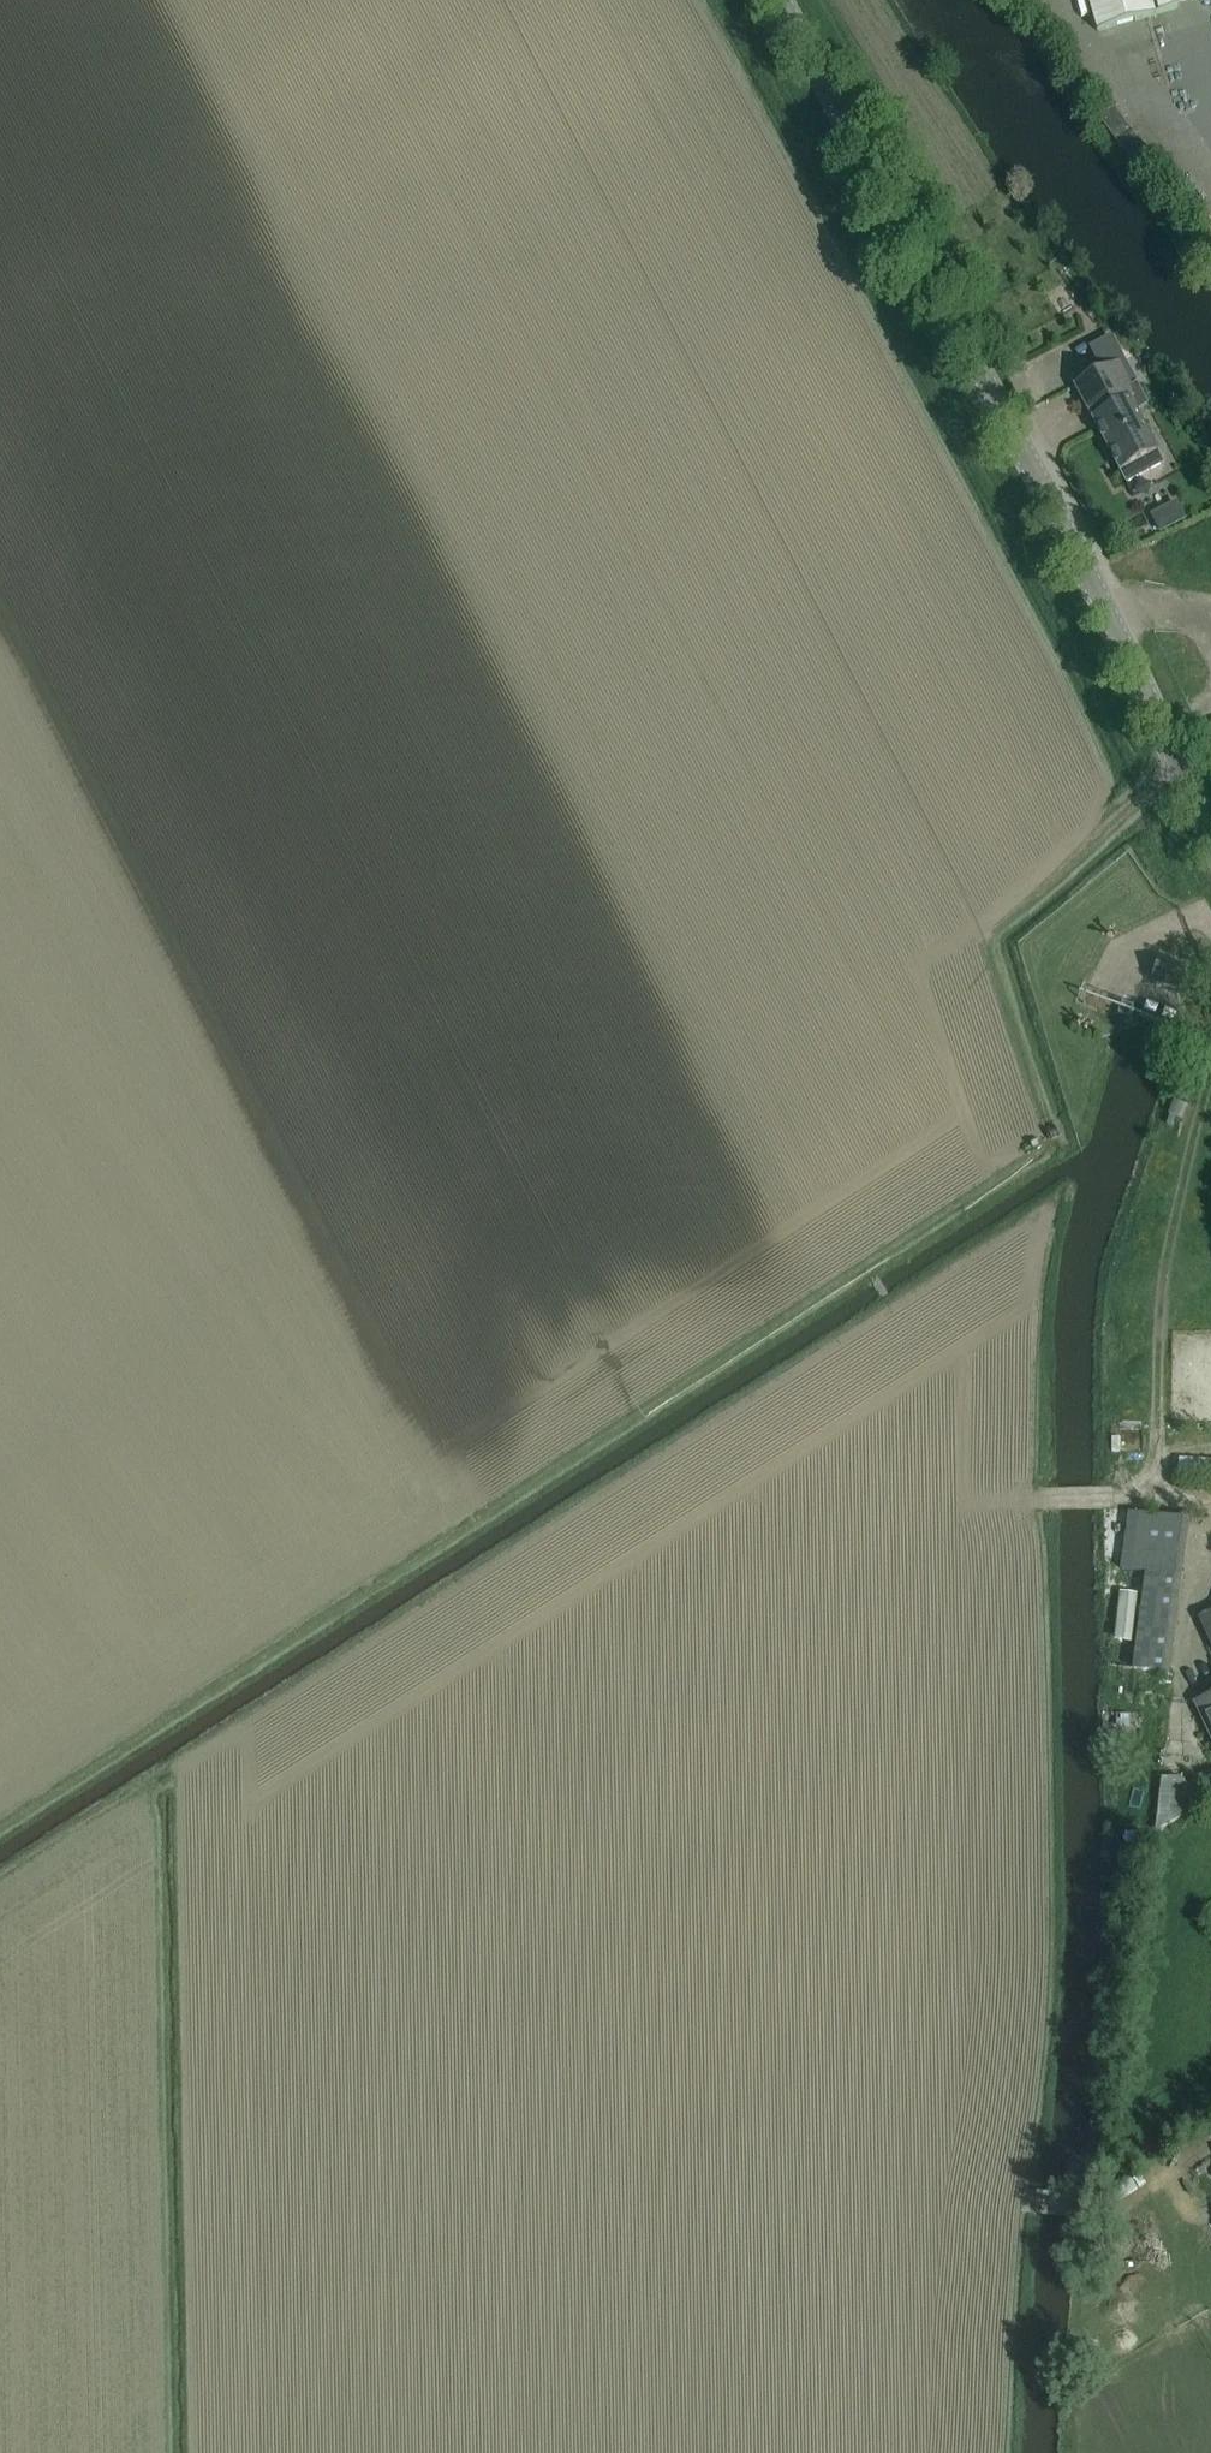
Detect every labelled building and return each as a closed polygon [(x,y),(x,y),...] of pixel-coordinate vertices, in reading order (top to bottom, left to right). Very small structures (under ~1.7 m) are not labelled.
[(1163,13),(1158,0),(1088,0),(1097,33),(1163,13)] [(1163,13),(1207,0),(1158,0),(1163,13)] [(1096,376),(1075,387),(1126,483),(1147,472),(1161,465),(1144,434),(1148,432),(1137,412),(1148,406),(1137,384),(1132,387),(1130,383),(1142,376),(1132,356),(1115,366),(1096,376)] [(1185,520),(1176,502),(1149,515),(1159,534),(1185,520)] [(1152,979),(1162,983),(1177,989),(1185,970),(1160,960),(1152,979)] [(1127,1512),(1119,1571),(1144,1574),(1131,1670),(1168,1675),(1189,1520),(1127,1512)] [(1201,1617),(1210,1640),(1210,1612),(1201,1617)] [(1194,1702),(1210,1735),(1210,1738),(1210,1694),(1194,1702)] [(1180,1779),(1160,1779),(1154,1832),(1196,1810),(1195,1793),(1180,1779)]
